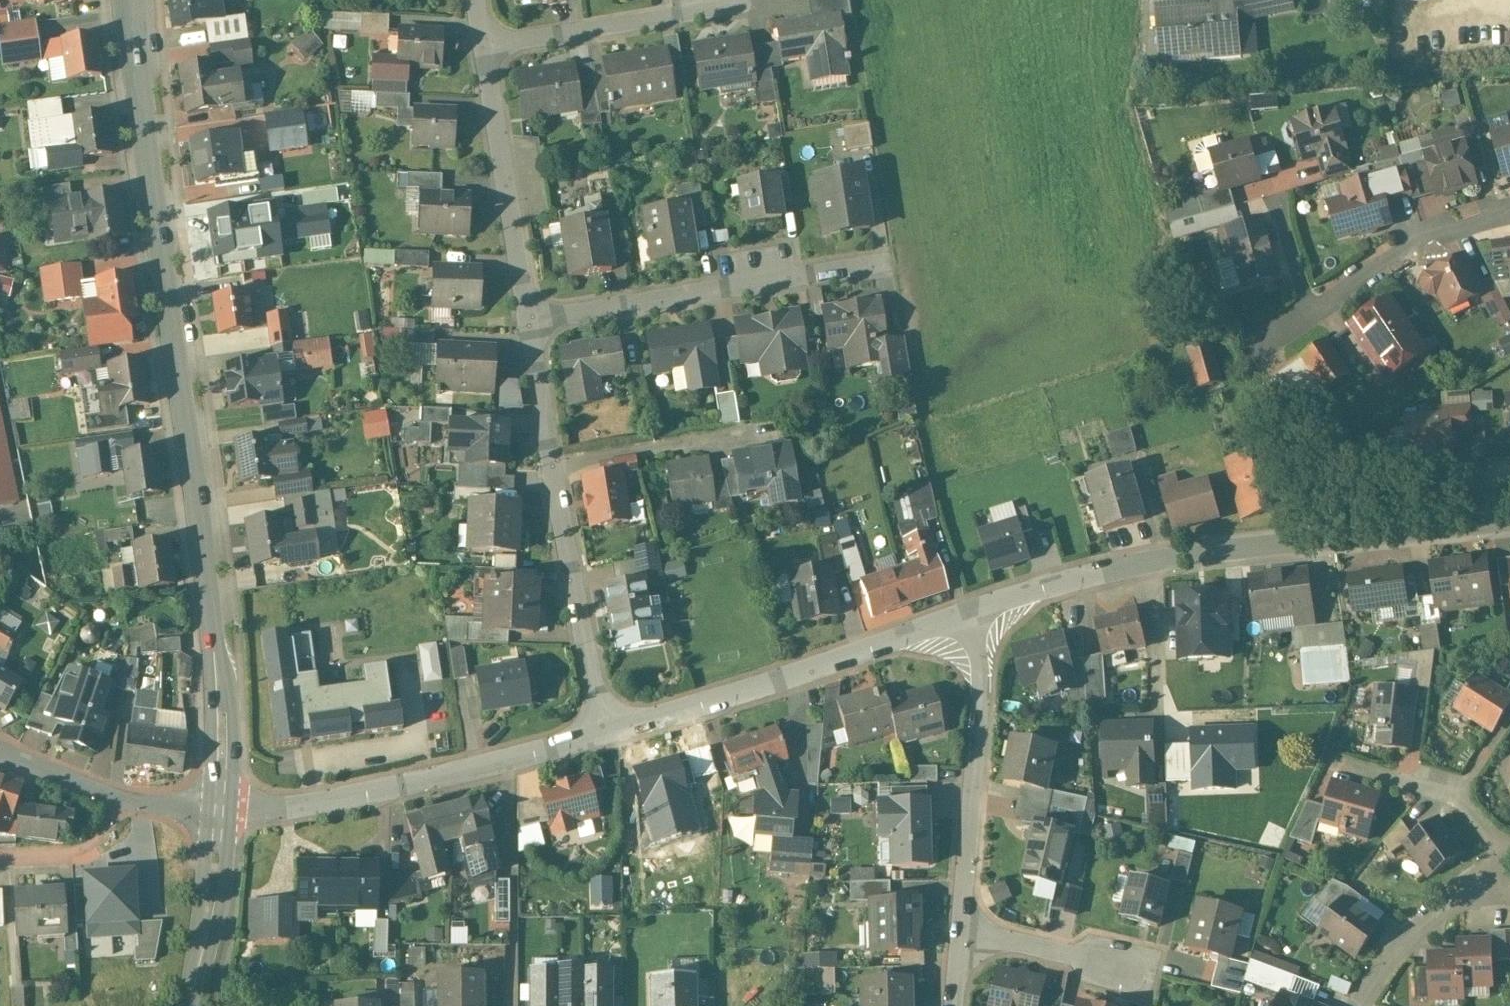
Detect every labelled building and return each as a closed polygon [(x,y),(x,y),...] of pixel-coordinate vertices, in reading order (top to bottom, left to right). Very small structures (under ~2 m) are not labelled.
[(173,28),(221,21),(218,0),(169,0),(173,28)] [(808,0),(810,20),(839,15),(839,16),(850,15),(848,0),(809,0),(808,0)] [(1155,3),(1160,64),(1242,57),(1240,30),(1239,21),(1237,0),(1193,0),(1155,3)] [(1239,21),(1293,9),(1291,0),(1237,0),(1239,21)] [(389,16),(361,15),(360,30),(388,31),(389,16)] [(810,20),(775,26),(781,60),(808,55),(811,77),(846,71),(842,50),(844,49),(839,16),(839,15),(810,20)] [(0,28),(0,40),(4,66),(39,60),(39,62),(40,62),(37,44),(34,23),(0,28)] [(293,43),(308,59),(325,43),(310,27),(293,43)] [(1255,28),(1240,30),(1242,57),(1258,56),(1255,28)] [(442,33),(398,31),(397,58),(396,65),(415,66),(415,68),(440,69),(442,33)] [(671,57),(682,55),(678,34),(666,36),(671,57)] [(95,35),(61,40),(67,81),(101,76),(95,35)] [(747,39),(694,47),(701,89),(720,86),(719,79),(752,74),(747,39)] [(54,41),(37,44),(40,62),(56,60),(54,41)] [(248,41),(224,45),(227,62),(250,58),(248,41)] [(666,52),(633,57),(633,59),(603,64),(604,66),(611,110),(631,106),(630,100),(673,93),(666,52)] [(388,62),(373,61),(372,94),(376,94),(406,95),(407,67),(415,68),(415,66),(396,65),(397,58),(388,57),(388,62)] [(213,78),(211,63),(179,68),(187,114),(233,107),(233,109),(254,106),(251,86),(231,89),(229,76),(213,78)] [(611,110),(604,66),(592,68),(597,101),(599,115),(612,113),(611,110)] [(572,67),(538,73),(538,74),(517,78),(524,118),(579,109),(578,104),(572,71),(572,67)] [(592,68),(572,71),(578,104),(597,101),(592,68)] [(770,69),(756,71),(762,105),(776,102),(770,69)] [(406,95),(376,94),(376,109),(408,110),(409,95),(406,95)] [(60,104),(27,108),(32,142),(65,137),(60,104)] [(1334,108),(1293,120),(1305,161),(1318,157),(1345,149),(1346,149),(1334,108)] [(301,109),(265,114),(270,152),(306,147),(301,109)] [(455,111),(414,109),(412,144),(429,145),(429,148),(453,149),(455,111)] [(106,112),(73,117),(72,118),(70,118),(72,129),(74,129),(76,145),(78,159),(80,159),(112,154),(106,112)] [(868,123),(843,128),(847,152),(872,148),(868,123)] [(1460,129),(1435,137),(1438,150),(1425,154),(1427,161),(1437,194),(1437,196),(1476,184),(1460,129)] [(1493,136),(1505,176),(1509,174),(1509,131),(1493,136)] [(235,134),(219,137),(219,136),(216,133),(196,135),(193,140),(194,140),(191,141),(197,183),(215,180),(216,186),(230,184),(229,178),(242,176),(235,134)] [(1204,143),(1200,145),(1197,149),(1195,153),(1196,158),(1201,174),(1204,176),(1217,173),(1212,153),(1223,150),(1220,141),(1217,139),(1204,143)] [(1223,150),(1212,153),(1217,173),(1222,189),(1230,187),(1259,179),(1248,143),(1223,150)] [(76,145),(46,149),(49,170),(81,166),(80,159),(78,159),(76,145)] [(1345,149),(1318,157),(1325,180),(1352,172),(1345,149)] [(1401,158),(1373,166),(1376,178),(1377,177),(1381,189),(1407,181),(1404,168),(1401,158)] [(1427,161),(1404,168),(1407,181),(1413,201),(1437,194),(1427,161)] [(860,173),(814,180),(815,182),(810,183),(814,204),(818,204),(823,236),(869,228),(860,173)] [(439,175),(407,174),(406,189),(438,190),(439,175)] [(787,175),(774,177),(778,206),(792,203),(787,175)] [(774,177),(744,182),(747,199),(742,200),(746,224),(780,219),(778,206),(774,177)] [(1376,178),(1343,188),(1346,199),(1329,204),(1339,239),(1357,233),(1360,229),(1372,225),(1377,227),(1377,228),(1391,224),(1381,189),(1377,177),(1376,178)] [(69,184),(36,189),(38,206),(50,204),(67,201),(66,200),(72,199),(69,184)] [(1222,189),(1198,196),(1203,215),(1235,206),(1230,187),(1222,189)] [(118,192),(85,197),(85,198),(72,200),(72,199),(66,200),(67,201),(50,204),(55,233),(72,231),(73,234),(72,234),(72,239),(90,237),(91,240),(125,235),(118,192)] [(468,196),(421,194),(421,196),(424,196),(423,232),(420,232),(420,233),(444,234),(444,235),(467,236),(467,235),(465,235),(466,210),(468,210),(468,196)] [(701,195),(678,198),(680,207),(687,206),(690,228),(706,225),(701,195)] [(337,221),(349,221),(348,200),(336,201),(337,221)] [(327,204),(285,210),(286,220),(277,221),(280,239),(327,232),(323,210),(327,209),(327,204)] [(680,207),(643,213),(651,264),(695,257),(690,228),(687,206),(680,207)] [(1203,215),(1196,217),(1200,232),(1239,221),(1235,206),(1203,215)] [(1196,217),(1170,225),(1174,240),(1200,232),(1196,217)] [(602,218),(562,225),(562,226),(570,277),(611,271),(602,218)] [(1262,219),(1219,231),(1227,258),(1235,256),(1233,251),(1268,241),(1262,219)] [(15,291),(2,233),(0,233),(0,295),(15,291)] [(1268,241),(1233,251),(1235,256),(1243,286),(1278,275),(1268,241)] [(1494,245),(1499,280),(1509,278),(1509,242),(1494,245)] [(429,253),(394,251),(394,267),(428,268),(429,253)] [(1464,256),(1430,273),(1431,273),(1426,275),(1423,280),(1423,285),(1425,290),(1430,294),(1436,294),(1440,292),(1446,305),(1465,296),(1467,301),(1482,293),(1464,256)] [(480,269),(433,267),(432,306),(479,308),(480,269)] [(79,268),(59,271),(62,291),(63,300),(83,297),(79,268)] [(59,271),(50,273),(53,291),(62,291),(59,271)] [(130,276),(90,282),(91,287),(98,286),(101,303),(85,305),(85,307),(86,307),(89,323),(87,324),(88,326),(89,326),(91,342),(90,342),(90,344),(130,339),(127,319),(136,317),(130,276)] [(245,292),(214,297),(219,334),(250,330),(247,307),(255,306),(253,292),(245,293),(245,292)] [(1389,298),(1348,324),(1382,373),(1388,370),(1392,376),(1426,352),(1389,298)] [(863,303),(822,310),(828,349),(856,345),(859,366),(880,362),(888,361),(885,343),(885,340),(880,306),(864,308),(863,303)] [(810,311),(798,313),(802,339),(814,337),(810,311)] [(287,312),(267,315),(271,347),(291,344),(287,312)] [(798,313),(735,323),(741,362),(767,358),(769,374),(799,370),(796,353),(804,352),(802,339),(798,313)] [(707,328),(648,337),(654,373),(684,368),(688,392),(715,387),(712,363),(713,363),(707,328)] [(434,332),(400,330),(399,345),(433,346),(434,332)] [(1206,332),(1184,338),(1199,388),(1221,382),(1206,332)] [(307,368),(331,365),(327,339),(313,341),(314,354),(311,355),(312,358),(306,359),(307,368)] [(904,340),(885,343),(888,361),(880,362),(884,385),(910,380),(904,340)] [(1326,340),(1287,366),(1311,401),(1350,375),(1326,340)] [(291,344),(271,347),(272,359),(275,358),(277,374),(307,368),(306,359),(312,358),(311,355),(314,354),(313,341),(291,344)] [(591,343),(572,346),(573,349),(561,351),(570,405),(600,400),(595,376),(621,372),(616,342),(592,346),(591,343)] [(479,348),(439,345),(437,383),(436,383),(436,394),(439,395),(440,384),(439,384),(439,370),(451,371),(450,390),(492,393),(494,353),(479,352),(479,348)] [(96,348),(61,353),(64,376),(100,371),(96,348)] [(261,384),(279,381),(277,374),(275,358),(272,359),(269,359),(270,373),(259,375),(261,384)] [(269,359),(224,367),(230,408),(259,405),(260,408),(262,408),(282,405),(279,381),(261,384),(259,375),(270,373),(269,359)] [(103,386),(98,387),(99,390),(82,393),(88,432),(127,426),(125,407),(149,404),(143,360),(109,366),(112,388),(104,390),(103,386)] [(640,367),(627,370),(633,406),(646,403),(640,367)] [(500,407),(522,407),(522,378),(501,378),(500,407)] [(1496,409),(1496,390),(1477,390),(1477,409),(1496,409)] [(734,393),(715,396),(720,427),(739,424),(734,393)] [(282,409),(282,405),(262,408),(263,425),(296,420),(294,407),(282,409)] [(1471,406),(1440,408),(1441,416),(1443,437),(1456,436),(1473,434),(1471,406)] [(452,410),(434,409),(419,409),(418,423),(431,424),(450,425),(450,423),(450,411),(451,411),(452,411),(452,410)] [(385,411),(360,413),(365,441),(389,436),(385,411)] [(1441,416),(1406,419),(1409,449),(1423,461),(1453,458),(1452,442),(1457,436),(1456,436),(1443,437),(1441,416)] [(304,420),(279,424),(281,437),(306,433),(304,420)] [(418,429),(403,428),(402,443),(430,444),(431,424),(418,423),(418,429)] [(506,425),(450,423),(450,425),(449,443),(456,443),(456,452),(469,453),(468,465),(486,466),(504,466),(506,425)] [(16,502),(0,424),(0,505),(16,502)] [(1131,428),(1107,435),(1113,458),(1137,451),(1131,428)] [(129,434),(106,437),(107,446),(108,451),(131,448),(129,434)] [(1485,434),(1474,435),(1476,450),(1487,450),(1485,434)] [(293,444),(269,447),(267,437),(235,441),(241,483),(273,479),(273,478),(273,477),(298,473),(293,444)] [(107,446),(87,449),(91,476),(111,474),(108,451),(107,446)] [(788,446),(734,455),(735,459),(720,461),(725,480),(730,498),(743,496),(742,490),(769,486),(772,504),(797,500),(788,446)] [(1276,446),(1225,460),(1242,519),(1292,504),(1276,446)] [(155,450),(123,455),(128,496),(161,492),(155,450)] [(707,459),(666,466),(673,508),(713,501),(714,501),(711,482),(707,459)] [(504,466),(486,466),(486,476),(504,477),(504,466)] [(1129,466),(1088,478),(1104,532),(1145,520),(1129,466)] [(298,473),(273,477),(273,478),(273,479),(276,499),(311,493),(308,471),(298,473)] [(621,474),(583,480),(591,527),(629,521),(621,474)] [(1209,479),(1180,487),(1176,475),(1158,480),(1173,531),(1220,517),(1209,479)] [(504,477),(486,476),(485,490),(489,490),(513,491),(514,478),(504,477)] [(725,480),(711,482),(714,501),(713,501),(715,512),(732,509),(730,498),(725,480)] [(485,490),(459,489),(459,484),(454,484),(453,503),(470,503),(489,504),(489,490),(485,490)] [(927,491),(917,494),(923,514),(933,510),(927,491)] [(322,497),(291,502),(295,530),(315,527),(314,519),(325,517),(322,497)] [(489,504),(470,503),(469,527),(473,527),(472,551),(516,553),(517,533),(519,533),(519,521),(517,521),(518,505),(489,504)] [(281,517),(246,522),(252,565),(285,560),(285,565),(317,560),(313,537),(284,541),(281,517)] [(923,519),(898,527),(908,557),(917,554),(919,562),(936,556),(923,519)] [(1029,557),(1018,522),(996,529),(996,528),(983,531),(984,533),(981,534),(992,569),(1029,557)] [(118,537),(98,540),(100,552),(120,549),(118,537)] [(168,542),(134,547),(141,588),(174,583),(168,542)] [(837,542),(814,546),(818,570),(830,568),(831,574),(846,571),(837,542)] [(655,543),(633,547),(635,559),(658,555),(655,543)] [(658,555),(635,559),(638,576),(662,572),(658,555)] [(516,557),(494,556),(493,570),(513,571),(515,571),(516,557)] [(919,562),(899,569),(910,603),(948,591),(936,556),(919,562)] [(1485,557),(1431,565),(1436,597),(1438,610),(1439,610),(1491,603),(1485,557)] [(1497,560),(1501,586),(1509,585),(1509,558),(1497,560)] [(895,560),(883,564),(886,573),(898,569),(895,560)] [(130,567),(112,570),(115,591),(133,589),(130,567)] [(818,570),(789,575),(796,622),(838,615),(831,574),(830,568),(818,570)] [(493,570),(474,569),(473,601),(487,601),(487,582),(512,582),(513,571),(493,570)] [(886,573),(861,582),(872,616),(910,603),(899,569),(898,569),(886,573)] [(1307,569),(1248,577),(1254,620),(1293,615),(1313,612),(1307,569)] [(1401,569),(1349,577),(1354,611),(1404,604),(1406,604),(1402,580),(1401,569)] [(1415,578),(1402,580),(1406,604),(1404,604),(1407,619),(1420,617),(1418,599),(1415,578)] [(643,580),(603,588),(612,636),(632,632),(652,628),(643,580)] [(512,582),(487,582),(487,601),(486,625),(486,631),(508,632),(533,633),(535,583),(512,582)] [(1226,594),(1178,595),(1180,659),(1228,657),(1226,594)] [(1436,597),(1418,599),(1420,617),(1422,627),(1441,625),(1439,610),(1438,610),(1436,597)] [(487,601),(473,601),(472,619),(472,624),(486,625),(487,601)] [(1120,616),(1096,622),(1103,655),(1145,646),(1137,609),(1120,613),(1120,616)] [(0,612),(0,650),(4,652),(21,624),(0,612)] [(1313,612),(1293,615),(1295,629),(1315,626),(1313,612)] [(472,619),(444,619),(449,643),(508,644),(508,632),(486,631),(486,625),(472,624),(472,619)] [(357,621),(345,622),(346,634),(358,633),(357,621)] [(652,628),(632,632),(634,643),(637,646),(651,643),(654,640),(652,628)] [(285,634),(262,637),(269,689),(274,688),(275,699),(271,699),(277,747),(300,744),(299,735),(309,734),(310,742),(351,736),(349,721),(363,719),(365,735),(403,729),(400,706),(389,708),(389,704),(391,704),(386,667),(363,670),(366,686),(318,693),(310,635),(291,637),(291,642),(286,643),(285,634)] [(1063,635),(1014,648),(1024,686),(1039,682),(1043,698),(1067,692),(1076,689),(1072,673),(1073,673),(1071,662),(1063,635)] [(180,638),(156,640),(157,654),(181,652),(180,638)] [(435,645),(420,648),(425,683),(440,681),(435,645)] [(1346,645),(1331,647),(1334,682),(1351,680),(1346,645)] [(454,648),(459,676),(470,674),(465,646),(454,648)] [(1331,647),(1302,649),(1305,684),(1334,682),(1331,647)] [(126,659),(101,651),(91,679),(108,685),(108,686),(122,690),(126,659)] [(1435,651),(1408,655),(1407,662),(1417,664),(1414,687),(1430,689),(1435,651)] [(1098,655),(1085,659),(1088,704),(1089,704),(1088,687),(1100,684),(1098,655)] [(139,660),(126,659),(122,690),(123,690),(123,691),(135,692),(139,660)] [(1076,689),(1067,692),(1072,708),(1088,704),(1085,659),(1071,662),(1073,673),(1072,673),(1076,689)] [(0,668),(0,708),(5,712),(23,682),(0,668)] [(523,668),(476,675),(482,712),(483,712),(482,710),(509,706),(510,708),(529,705),(523,668)] [(91,679),(67,671),(53,699),(42,695),(26,729),(51,737),(57,725),(67,729),(63,740),(64,741),(63,747),(74,751),(77,745),(94,751),(106,717),(98,714),(108,686),(108,685),(91,679)] [(1477,677),(1469,689),(1467,689),(1466,691),(1467,692),(1457,708),(1492,731),(1506,708),(1509,702),(1509,698),(1477,677)] [(932,689),(886,702),(894,731),(897,743),(943,730),(932,689)] [(1415,693),(1377,689),(1373,725),(1378,726),(1376,745),(1409,749),(1415,693)] [(882,690),(836,703),(837,707),(844,730),(848,744),(894,731),(886,702),(882,690)] [(837,707),(824,710),(822,736),(844,730),(837,707)] [(187,731),(130,724),(125,765),(181,773),(187,731)] [(1152,724),(1104,726),(1105,767),(1128,766),(1129,786),(1154,785),(1153,768),(1154,768),(1152,724)] [(776,728),(723,746),(734,778),(748,773),(768,826),(795,816),(784,785),(780,786),(772,764),(773,764),(787,759),(776,728)] [(1056,747),(1015,738),(1015,741),(1017,741),(1012,762),(1010,762),(1006,783),(1046,792),(1056,747)] [(675,759),(635,770),(644,804),(645,804),(651,825),(669,820),(680,862),(703,855),(686,791),(684,792),(683,788),(694,785),(687,762),(676,765),(675,759)] [(1502,768),(1509,783),(1509,764),(1502,768)] [(936,767),(904,767),(908,782),(924,782),(930,782),(937,782),(936,767)] [(600,768),(581,773),(583,780),(585,780),(589,793),(605,789),(600,768)] [(0,775),(0,836),(6,835),(24,784),(0,775)] [(583,780),(542,791),(544,798),(550,821),(554,834),(572,829),(571,823),(595,817),(589,793),(585,780),(583,780)] [(925,796),(924,782),(908,782),(892,783),(893,797),(925,796)] [(1379,796),(1334,783),(1327,807),(1323,822),(1342,828),(1340,836),(1345,837),(1345,835),(1366,841),(1379,796)] [(1088,799),(1052,791),(1049,807),(1085,815),(1088,799)] [(1167,793),(1152,793),(1153,829),(1168,832),(1167,793)] [(925,812),(925,796),(893,797),(894,813),(925,812)] [(544,798),(517,805),(517,830),(550,821),(544,798)] [(481,800),(444,809),(452,842),(461,840),(471,877),(497,870),(492,851),(493,849),(493,848),(481,800)] [(1308,802),(1290,839),(1312,845),(1319,821),(1323,822),(1327,807),(1308,802)] [(74,811),(19,805),(16,838),(63,844),(64,832),(71,833),(74,811)] [(1085,815),(1049,807),(1044,825),(1074,832),(1073,833),(1080,835),(1085,815)] [(444,809),(406,818),(422,880),(448,873),(441,845),(452,842),(444,809)] [(928,866),(927,818),(890,819),(891,867),(928,866)] [(1413,837),(1404,844),(1405,844),(1429,877),(1463,852),(1438,819),(1413,837)] [(1401,820),(1383,842),(1392,854),(1405,844),(1404,844),(1413,837),(1401,820)] [(1044,825),(1037,823),(1024,877),(1048,883),(1049,879),(1060,881),(1059,885),(1061,886),(1073,833),(1074,832),(1044,825)] [(813,840),(771,837),(770,861),(811,864),(813,840)] [(1193,857),(1179,853),(1172,880),(1186,884),(1193,857)] [(337,863),(298,863),(298,908),(337,908),(337,863)] [(376,864),(337,863),(337,908),(376,908),(376,864)] [(92,875),(85,876),(86,887),(87,911),(88,922),(88,925),(136,922),(135,904),(134,890),(133,873),(105,875),(92,875)] [(415,874),(389,881),(388,906),(421,898),(415,874)] [(1169,886),(1133,877),(1123,918),(1158,927),(1169,886)] [(509,880),(495,880),(495,912),(509,912),(509,880)] [(1347,887),(1333,880),(1322,895),(1338,908),(1343,901),(1355,909),(1363,898),(1347,887)] [(889,881),(850,882),(850,902),(869,901),(889,901),(889,881)] [(74,887),(75,911),(87,911),(86,887),(74,887)] [(62,892),(15,895),(18,937),(64,934),(65,934),(64,918),(62,892)] [(601,910),(619,909),(618,893),(600,894),(601,910)] [(889,901),(869,901),(871,954),(900,954),(918,953),(919,953),(917,900),(889,901)] [(1338,908),(1321,931),(1356,957),(1378,926),(1355,909),(1343,901),(1338,908)] [(293,902),(250,903),(250,940),(293,940),(293,902)] [(1241,913),(1201,903),(1189,950),(1229,960),(1241,913)] [(1242,927),(1252,931),(1259,914),(1248,910),(1242,927)] [(76,923),(88,922),(87,911),(75,911),(76,917),(76,923)] [(76,917),(64,918),(65,934),(64,934),(65,953),(78,952),(76,923),(76,917)] [(388,921),(374,920),(373,953),(387,954),(388,921)] [(136,922),(88,925),(89,938),(137,935),(136,924),(136,922)] [(162,922),(136,924),(137,935),(138,947),(158,947),(162,922)] [(1506,930),(1488,931),(1488,941),(1490,941),(1490,961),(1507,961),(1506,930)] [(1488,941),(1459,942),(1459,954),(1460,954),(1461,986),(1462,986),(1491,985),(1490,961),(1490,941),(1488,941)] [(158,947),(138,947),(135,947),(135,961),(155,961),(158,947)] [(919,953),(918,953),(900,954),(901,967),(925,966),(925,953),(919,953)] [(1459,954),(1430,955),(1431,969),(1432,998),(1432,999),(1462,998),(1462,986),(1461,986),(1460,954),(1459,954)] [(1248,969),(1219,962),(1212,987),(1241,994),(1248,969)] [(1297,977),(1265,965),(1257,986),(1281,995),(1282,994),(1290,997),(1297,977)] [(557,968),(557,972),(558,972),(558,1005),(582,1005),(582,972),(583,971),(583,968),(557,968)] [(834,969),(803,970),(801,995),(834,994),(834,969)] [(1431,969),(1415,969),(1416,999),(1432,998),(1431,969)] [(1018,975),(1001,971),(992,1005),(1039,1005),(1041,997),(1034,996),(1038,979),(1029,977),(1025,970),(1018,975)] [(531,971),(531,1005),(558,1005),(558,972),(557,972),(531,971)] [(582,972),(582,1005),(610,1005),(610,972),(583,971),(582,972)] [(439,975),(440,1005),(475,1005),(474,975),(439,975)] [(649,977),(650,1005),(694,1005),(694,1000),(693,977),(695,977),(695,976),(649,977)] [(861,980),(862,1001),(866,1001),(866,1005),(909,1005),(908,981),(908,980),(908,979),(861,980)] [(1046,994),(1041,997),(1039,1005),(1063,1005),(1064,999),(1046,994)] [(1282,994),(1281,995),(1277,1005),(1314,1005),(1290,997),(1282,994)] [(400,996),(400,1005),(415,1005),(414,995),(400,996)]
